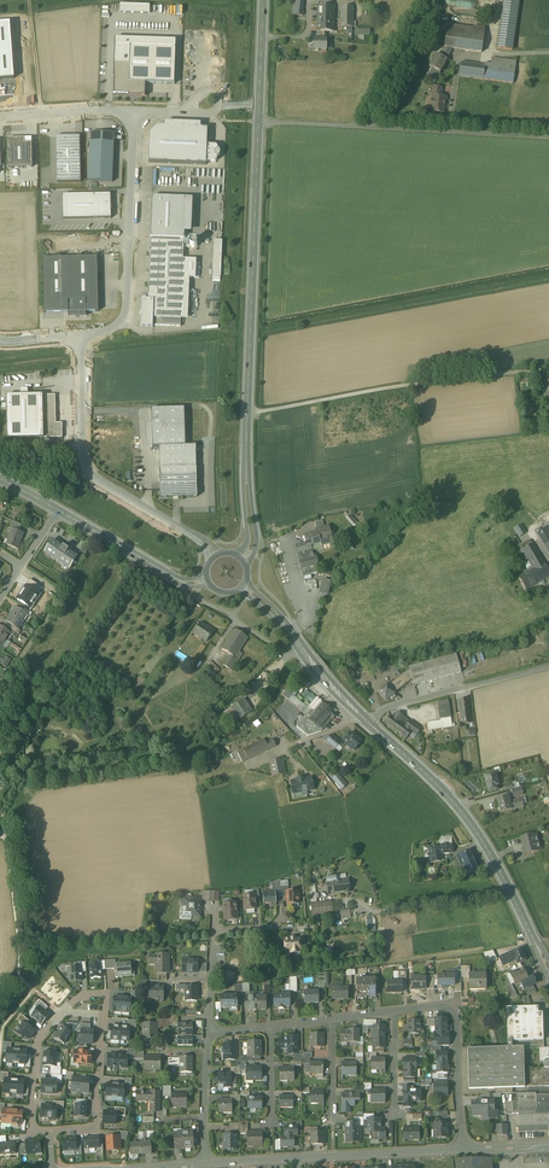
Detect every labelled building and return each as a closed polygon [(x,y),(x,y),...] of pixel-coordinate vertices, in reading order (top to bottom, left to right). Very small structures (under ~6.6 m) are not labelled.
[(305,1),(305,0),(294,0),(293,15),(303,16),(305,1)] [(445,13),(468,16),(469,8),(478,9),(479,1),(475,0),(447,0),(445,13)] [(502,12),(517,14),(519,0),(503,0),(502,12)] [(152,5),(117,4),(117,12),(152,13),(152,5)] [(334,6),(318,6),(318,31),(325,31),(333,32),(333,25),(340,25),(340,19),(333,19),(334,6)] [(353,7),(340,7),(340,19),(340,25),(340,27),(352,27),(353,7)] [(502,12),(497,48),(512,51),(517,14),(502,12)] [(448,24),(435,22),(434,29),(447,31),(448,26),(448,24)] [(0,24),(0,78),(13,77),(8,23),(0,24)] [(448,26),(447,31),(445,48),(452,49),(481,53),(485,29),(473,27),(473,29),(448,26)] [(325,31),(318,31),(318,39),(314,39),(314,49),(327,50),(328,39),(325,39),(325,31)] [(113,95),(129,95),(129,97),(145,97),(145,96),(145,84),(174,84),(175,41),(114,39),(113,95)] [(444,48),(440,57),(436,55),(430,67),(429,67),(433,69),(440,73),(441,73),(447,60),(452,49),(445,48),(444,49),(444,48)] [(485,66),(461,63),(459,76),(483,80),(485,66)] [(515,68),(485,63),(485,66),(483,80),(513,84),(515,68)] [(440,73),(433,69),(430,75),(437,78),(435,82),(436,82),(440,73)] [(442,88),(434,87),(432,96),(434,96),(441,97),(442,88)] [(441,97),(434,96),(433,101),(431,102),(431,105),(432,107),(431,112),(444,114),(445,103),(446,103),(446,102),(447,98),(441,97)] [(208,129),(157,127),(150,134),(149,163),(206,165),(206,162),(207,145),(208,129)] [(114,134),(90,133),(88,182),(112,183),(114,134)] [(79,137),(56,137),(57,183),(81,182),(79,137)] [(7,139),(8,168),(32,168),(32,144),(24,144),(24,139),(7,139)] [(216,146),(207,145),(206,162),(215,162),(217,160),(217,158),(219,156),(220,156),(220,152),(219,152),(218,150),(218,148),(216,146)] [(110,195),(63,196),(63,220),(111,219),(110,195)] [(150,238),(184,240),(184,232),(186,198),(152,197),(150,238)] [(192,198),(186,198),(184,232),(191,232),(192,198)] [(184,240),(150,238),(148,300),(142,300),(141,312),(139,316),(141,317),(140,327),(153,328),(153,326),(180,327),(181,320),(188,320),(190,275),(191,275),(191,270),(183,270),(184,248),(190,248),(191,247),(190,246),(190,245),(190,244),(190,243),(190,242),(191,242),(191,241),(190,240),(184,240)] [(222,241),(214,241),(212,277),(221,277),(222,241)] [(97,258),(42,259),(44,314),(68,313),(68,316),(76,316),(76,317),(79,317),(79,316),(86,316),(86,313),(98,312),(97,258)] [(63,423),(56,423),(55,394),(43,395),(44,437),(56,437),(63,437),(63,423)] [(43,395),(8,395),(8,438),(44,437),(43,395)] [(159,447),(185,446),(184,408),(152,409),(153,448),(159,447)] [(185,446),(159,447),(160,476),(197,475),(196,446),(185,446)] [(197,475),(160,476),(161,498),(197,497),(197,475)] [(323,521),(315,523),(317,530),(325,529),(324,528),(323,521)] [(22,525),(13,522),(10,529),(13,530),(13,529),(19,532),(22,525)] [(520,526),(515,529),(520,537),(525,534),(520,526)] [(325,529),(317,530),(316,530),(317,533),(318,533),(321,544),(323,550),(331,548),(330,548),(330,545),(331,545),(330,540),(331,540),(329,533),(330,532),(329,527),(324,528),(325,529)] [(538,534),(548,551),(548,527),(538,534)] [(19,532),(13,529),(13,530),(7,545),(17,549),(24,534),(19,532)] [(317,533),(304,537),(306,543),(307,547),(311,546),(321,544),(318,533),(317,533)] [(69,550),(63,546),(63,547),(54,541),(47,552),(51,555),(50,557),(64,566),(66,565),(69,567),(76,556),(68,551),(69,550)] [(543,563),(530,541),(521,546),(534,568),(543,563)] [(311,546),(307,547),(306,543),(296,546),(304,576),(318,573),(316,566),(319,565),(317,557),(314,558),(311,546)] [(533,569),(541,582),(548,577),(548,572),(543,563),(534,568),(533,569)] [(533,569),(519,577),(527,590),(541,582),(533,569)] [(331,582),(323,580),(320,592),(328,594),(331,582)] [(41,590),(32,584),(28,589),(38,595),(41,590)] [(28,589),(20,601),(29,606),(31,602),(33,603),(38,596),(38,595),(28,589)] [(23,612),(16,607),(11,615),(22,622),(27,615),(23,612)] [(32,614),(24,609),(23,612),(27,615),(30,617),(32,614)] [(22,622),(11,615),(6,622),(13,626),(17,629),(18,629),(22,622)] [(200,623),(193,634),(206,642),(213,631),(200,623)] [(18,629),(17,629),(13,626),(11,629),(16,633),(18,634),(21,631),(18,629)] [(0,627),(0,636),(6,640),(10,634),(11,634),(6,630),(0,627)] [(11,629),(8,627),(6,630),(11,634),(10,634),(14,636),(16,633),(11,629)] [(235,630),(223,651),(231,656),(236,659),(240,653),(248,638),(235,630)] [(212,650),(206,647),(201,654),(207,658),(212,650)] [(456,655),(409,667),(410,670),(413,680),(414,685),(461,673),(456,655)] [(236,659),(231,656),(224,667),(232,672),(239,661),(236,659)] [(220,671),(215,666),(212,668),(217,674),(220,671)] [(408,671),(388,686),(394,694),(413,680),(410,670),(408,671)] [(42,680),(28,671),(26,675),(39,683),(42,680)] [(387,684),(378,691),(385,701),(390,697),(394,694),(388,686),(387,684)] [(310,711),(287,691),(283,696),(306,715),(306,716),(310,711)] [(243,700),(232,708),(239,718),(240,720),(251,713),(243,700)] [(449,700),(438,702),(440,719),(451,718),(449,700)] [(468,701),(459,701),(460,714),(460,715),(464,714),(469,714),(468,701)] [(323,703),(315,712),(311,710),(306,716),(321,732),(333,720),(332,720),(337,715),(334,713),(331,710),(333,709),(330,707),(329,708),(323,703)] [(232,708),(224,713),(230,722),(235,719),(236,720),(239,718),(232,708)] [(403,717),(398,713),(394,718),(391,716),(385,724),(406,739),(411,732),(416,736),(421,730),(410,722),(403,717)] [(460,714),(456,715),(457,726),(466,725),(465,717),(464,717),(464,714),(460,715),(460,714)] [(306,715),(296,727),(308,736),(321,732),(306,716),(306,715)] [(440,721),(427,723),(428,731),(452,727),(451,718),(440,719),(440,721)] [(361,743),(350,734),(343,742),(348,746),(347,747),(351,751),(352,749),(354,751),(357,753),(360,750),(357,748),(361,743)] [(341,743),(332,736),(327,742),(336,749),(341,743)] [(263,741),(243,751),(248,760),(268,751),(263,741)] [(248,760),(243,751),(239,753),(244,762),(248,760)] [(283,761),(270,763),(272,778),(286,775),(283,761)] [(492,772),(488,774),(488,775),(484,777),(489,793),(497,790),(496,787),(498,786),(495,774),(493,774),(492,772)] [(296,781),(291,782),(293,794),(303,792),(303,796),(307,795),(307,791),(314,790),(312,778),(307,779),(307,778),(295,780),(296,781)] [(346,784),(341,779),(336,783),(341,788),(346,784)] [(521,788),(512,791),(514,798),(523,795),(521,788)] [(507,797),(497,800),(500,813),(511,810),(509,802),(507,797)] [(521,798),(509,802),(511,810),(524,807),(521,798)] [(536,834),(521,838),(526,857),(541,853),(536,834)] [(439,838),(439,845),(452,844),(452,837),(439,838)] [(441,861),(440,854),(449,853),(453,852),(452,844),(439,845),(440,847),(429,848),(430,862),(441,861)] [(471,850),(458,856),(462,865),(464,865),(467,872),(472,870),(473,873),(478,871),(477,868),(478,867),(471,850)] [(348,878),(339,880),(341,893),(350,891),(348,878)] [(281,880),(273,883),(274,891),(276,891),(281,891),(281,887),(281,880)] [(339,880),(326,882),(328,895),(341,893),(339,880)] [(211,891),(202,892),(202,899),(210,900),(211,891)] [(220,891),(212,891),(212,901),(220,901),(220,891)] [(274,891),(263,892),(264,905),(264,904),(264,903),(276,902),(276,904),(276,891),(274,891)] [(289,892),(287,892),(287,896),(287,905),(293,904),(293,903),(299,903),(299,897),(300,895),(300,894),(298,893),(298,891),(289,892)] [(253,895),(243,896),(244,909),(256,908),(256,898),(256,895),(253,895)] [(200,897),(186,896),(184,898),(184,907),(181,907),(180,919),(191,919),(192,916),(200,916),(201,898),(200,897)] [(331,901),(317,903),(317,909),(318,915),(332,913),(331,901)] [(231,903),(230,904),(225,904),(225,907),(224,907),(224,912),(225,912),(226,919),(238,918),(237,903),(235,904),(233,902),(231,903)] [(300,939),(284,940),(285,949),(289,949),(290,949),(290,952),(291,953),(295,953),(295,952),(300,952),(300,950),(301,950),(300,939)] [(521,949),(511,953),(515,961),(519,969),(523,967),(521,963),(526,961),(521,949)] [(488,952),(483,953),(487,965),(497,960),(493,951),(488,952)] [(501,958),(499,959),(502,967),(515,961),(511,953),(501,958)] [(168,954),(155,954),(149,954),(149,965),(156,965),(156,973),(158,973),(167,973),(169,973),(169,962),(167,962),(167,958),(168,958),(168,954)] [(197,959),(182,959),(182,973),(197,973),(197,959)] [(105,961),(105,970),(115,969),(115,964),(115,960),(105,961)] [(115,964),(115,969),(116,977),(121,977),(121,976),(131,975),(131,963),(115,964)] [(89,966),(90,976),(94,976),(94,978),(101,978),(101,969),(101,965),(98,965),(93,965),(93,966),(89,966)] [(470,974),(470,966),(461,966),(461,975),(469,975),(469,974),(470,974)] [(79,968),(69,968),(70,982),(82,981),(81,973),(81,968),(79,968)] [(524,971),(511,976),(515,985),(520,982),(528,979),(528,978),(524,971)] [(406,972),(398,972),(398,981),(402,981),(402,982),(407,982),(406,972)] [(455,974),(438,975),(438,986),(454,985),(455,985),(455,983),(455,974)] [(486,989),(485,974),(470,974),(469,974),(469,975),(470,981),(470,989),(486,989)] [(528,979),(520,982),(524,989),(533,985),(536,984),(532,976),(528,978),(528,979)] [(426,978),(416,978),(416,979),(411,979),(411,978),(411,989),(426,989),(426,988),(426,979),(426,978)] [(434,979),(426,979),(426,988),(434,988),(434,979)] [(367,980),(357,980),(357,984),(356,985),(356,989),(357,990),(357,995),(361,995),(362,996),(367,996),(367,981),(367,980)] [(147,981),(140,981),(139,989),(149,990),(149,987),(147,987),(147,981)] [(375,981),(367,981),(367,996),(375,996),(375,990),(375,981)] [(398,981),(386,982),(387,993),(402,993),(402,982),(402,981),(398,981)] [(511,985),(505,987),(509,995),(515,992),(511,985)] [(533,985),(524,989),(527,997),(528,996),(537,993),(533,985)] [(156,986),(156,987),(149,987),(149,990),(149,1000),(154,1000),(158,1000),(164,1000),(164,987),(159,987),(159,986),(156,986)] [(197,987),(186,986),(186,1001),(197,1001),(197,987)] [(348,1000),(348,988),(340,988),(333,988),(333,993),(332,993),(332,994),(335,994),(335,998),(343,998),(343,1000),(348,1000)] [(318,1003),(318,991),(304,992),(304,997),(302,997),(302,999),(304,999),(304,1002),(313,1001),(313,1003),(318,1003)] [(290,994),(274,995),(274,1007),(290,1007),(290,994)] [(237,996),(220,996),(220,1008),(237,1008),(237,996)] [(528,996),(527,997),(522,998),(525,1007),(532,1007),(528,996)] [(115,997),(114,1006),(113,1011),(122,1012),(123,997),(115,997)] [(131,998),(123,997),(122,1012),(130,1012),(131,998)] [(256,997),(247,997),(247,1010),(256,1010),(256,997)] [(266,997),(256,997),(256,1010),(266,1010),(266,997)] [(34,1006),(38,1009),(40,1007),(45,1011),(48,1007),(39,1000),(34,1006)] [(38,1009),(32,1016),(41,1024),(49,1015),(45,1011),(40,1007),(38,1009)] [(539,1048),(538,1041),(544,1041),(543,1018),(538,1018),(538,1007),(532,1007),(525,1007),(507,1008),(508,1046),(477,1047),(477,1050),(468,1050),(469,1076),(469,1083),(470,1089),(548,1087),(548,1048),(539,1048)] [(17,1020),(22,1024),(24,1022),(26,1025),(29,1021),(21,1014),(17,1020)] [(441,1018),(441,1019),(436,1019),(436,1018),(436,1019),(436,1026),(436,1032),(436,1033),(447,1033),(447,1032),(447,1018),(441,1018)] [(129,1020),(128,1027),(130,1027),(130,1030),(136,1031),(137,1021),(129,1020)] [(168,1020),(161,1020),(161,1025),(156,1025),(156,1029),(168,1029),(168,1022),(168,1020)] [(420,1021),(408,1021),(408,1034),(419,1034),(419,1028),(420,1028),(420,1021)] [(24,1022),(22,1024),(20,1027),(19,1027),(15,1031),(23,1039),(25,1037),(28,1040),(35,1032),(26,1025),(24,1022)] [(66,1022),(66,1027),(71,1027),(70,1031),(74,1031),(75,1023),(66,1022)] [(193,1024),(178,1023),(178,1036),(184,1036),(184,1035),(193,1035),(193,1024)] [(79,1032),(81,1032),(82,1030),(90,1030),(90,1024),(80,1024),(79,1032)] [(156,1024),(143,1024),(143,1040),(156,1040),(156,1029),(156,1025),(156,1024)] [(112,1025),(112,1032),(111,1040),(119,1041),(121,1026),(112,1025)] [(57,1032),(53,1038),(59,1042),(59,1041),(64,1044),(70,1035),(70,1031),(71,1027),(66,1027),(65,1026),(64,1028),(62,1026),(58,1033),(57,1032)] [(128,1027),(121,1026),(119,1041),(129,1041),(130,1030),(130,1027),(128,1027)] [(385,1026),(373,1026),(373,1039),(373,1040),(385,1040),(385,1026)] [(360,1029),(348,1029),(348,1030),(341,1030),(341,1042),(348,1042),(348,1043),(360,1043),(360,1029)] [(90,1030),(82,1030),(81,1032),(80,1043),(92,1044),(94,1031),(90,1030)] [(447,1033),(436,1033),(436,1032),(434,1032),(434,1042),(438,1042),(446,1042),(449,1042),(449,1032),(447,1032),(447,1033)] [(323,1034),(310,1034),(310,1047),(323,1047),(323,1034)] [(193,1035),(184,1035),(184,1036),(178,1036),(178,1046),(193,1046),(193,1035)] [(298,1036),(289,1036),(289,1039),(279,1039),(279,1048),(288,1048),(288,1053),(295,1053),(298,1053),(298,1051),(298,1036)] [(385,1040),(373,1040),(373,1039),(372,1039),(372,1053),(377,1053),(384,1053),(384,1048),(385,1048),(385,1040)] [(262,1041),(248,1041),(248,1057),(253,1057),(256,1056),(256,1058),(262,1057),(262,1041)] [(3,1052),(7,1052),(8,1049),(11,1049),(12,1043),(3,1042),(3,1052)] [(236,1045),(224,1046),(224,1061),(236,1060),(236,1052),(236,1046),(236,1045)] [(438,1046),(432,1046),(432,1050),(435,1050),(435,1062),(436,1062),(448,1062),(447,1052),(441,1052),(441,1046),(438,1046)] [(8,1049),(7,1052),(6,1063),(16,1063),(17,1050),(11,1049),(8,1049)] [(27,1051),(17,1050),(16,1063),(26,1064),(27,1051)] [(77,1051),(75,1051),(74,1063),(79,1063),(79,1064),(85,1064),(91,1064),(92,1052),(87,1052),(77,1051)] [(144,1051),(134,1051),(134,1059),(144,1060),(144,1057),(144,1051)] [(57,1053),(45,1052),(44,1066),(51,1066),(56,1067),(56,1063),(57,1053)] [(118,1055),(109,1054),(108,1067),(117,1067),(118,1055)] [(128,1056),(118,1055),(117,1067),(127,1068),(128,1056)] [(161,1057),(144,1057),(144,1060),(144,1070),(161,1070),(161,1057)] [(192,1057),(180,1057),(180,1058),(180,1065),(180,1071),(185,1071),(185,1073),(192,1073),(192,1057)] [(377,1057),(371,1057),(371,1058),(371,1069),(385,1069),(385,1057),(377,1057)] [(416,1058),(403,1058),(403,1070),(404,1070),(416,1070),(416,1058)] [(316,1062),(315,1062),(311,1062),(310,1062),(310,1064),(306,1064),(306,1065),(305,1065),(305,1074),(310,1074),(310,1073),(323,1073),(323,1078),(323,1062),(316,1062)] [(353,1062),(342,1063),(342,1076),(357,1076),(357,1064),(357,1062),(356,1062),(353,1062)] [(448,1062),(436,1062),(436,1074),(438,1074),(447,1074),(448,1074),(448,1069),(449,1069),(449,1066),(448,1066),(448,1062)] [(61,1068),(61,1063),(56,1063),(56,1067),(51,1066),(50,1074),(51,1075),(61,1075),(61,1068)] [(262,1067),(246,1067),(246,1080),(262,1080),(262,1067)] [(294,1067),(280,1068),(280,1080),(294,1080),(294,1067)] [(0,1082),(5,1082),(5,1079),(8,1079),(9,1073),(1,1072),(0,1082)] [(231,1075),(231,1073),(218,1073),(218,1086),(231,1085),(231,1075)] [(62,1083),(62,1075),(61,1075),(51,1075),(51,1081),(58,1081),(57,1083),(62,1083)] [(73,1078),(73,1077),(73,1080),(72,1092),(89,1093),(90,1079),(73,1078)] [(14,1094),(15,1080),(8,1079),(5,1079),(5,1082),(4,1093),(14,1094)] [(24,1081),(15,1080),(14,1094),(23,1095),(24,1085),(24,1081)] [(51,1081),(43,1080),(42,1092),(46,1093),(52,1094),(52,1093),(57,1094),(57,1083),(58,1081),(51,1081)] [(115,1097),(116,1084),(106,1083),(105,1096),(115,1097)] [(448,1083),(434,1083),(434,1096),(448,1096),(448,1083)] [(125,1085),(116,1084),(115,1097),(124,1098),(125,1089),(125,1085)] [(385,1090),(371,1090),(371,1102),(385,1102),(385,1090)] [(418,1090),(403,1090),(403,1100),(408,1100),(408,1101),(413,1101),(418,1101),(418,1090)] [(159,1092),(151,1092),(151,1093),(138,1093),(138,1101),(152,1101),(152,1112),(159,1112),(159,1092)] [(323,1092),(311,1092),(311,1102),(324,1102),(323,1092)] [(186,1094),(176,1094),(176,1093),(171,1093),(171,1106),(177,1106),(186,1106),(186,1094)] [(352,1093),(342,1093),(342,1106),(348,1106),(348,1105),(355,1105),(355,1094),(355,1093),(352,1093)] [(293,1096),(280,1096),(280,1108),(293,1108),(293,1096)] [(536,1096),(536,1101),(548,1101),(548,1111),(548,1096),(536,1096)] [(262,1097),(248,1098),(248,1109),(262,1109),(262,1097)] [(230,1100),(219,1100),(219,1113),(232,1113),(232,1102),(232,1100),(230,1100)] [(53,1101),(53,1106),(57,1106),(57,1109),(64,1109),(64,1102),(53,1101)] [(519,1102),(512,1102),(512,1114),(519,1114),(519,1120),(519,1126),(519,1132),(548,1131),(548,1132),(548,1131),(548,1111),(548,1101),(536,1101),(519,1102)] [(486,1102),(472,1103),(472,1116),(482,1115),(482,1119),(494,1119),(494,1118),(498,1118),(497,1111),(494,1112),(493,1102),(486,1102)] [(53,1106),(42,1105),(41,1117),(49,1118),(49,1119),(56,1120),(57,1109),(57,1106),(53,1106)] [(75,1105),(75,1116),(86,1117),(87,1106),(75,1105)] [(13,1108),(3,1107),(1,1123),(11,1124),(13,1108)] [(115,1107),(115,1112),(117,1112),(116,1116),(125,1117),(126,1108),(115,1107)] [(23,1109),(13,1108),(11,1124),(21,1125),(23,1109)] [(109,1112),(104,1111),(103,1123),(116,1124),(116,1116),(117,1112),(115,1112),(112,1112),(112,1113),(109,1112)] [(363,1118),(354,1118),(354,1127),(359,1127),(359,1126),(364,1126),(364,1122),(363,1118)] [(368,1129),(371,1128),(381,1128),(381,1119),(367,1119),(368,1129)] [(199,1124),(191,1124),(191,1129),(189,1129),(189,1132),(193,1131),(193,1132),(199,1131),(199,1124)] [(448,1124),(434,1124),(434,1137),(448,1137),(448,1124)] [(506,1125),(497,1126),(498,1136),(507,1135),(506,1125)] [(289,1126),(285,1126),(285,1136),(294,1136),(297,1136),(297,1126),(289,1126)] [(354,1127),(346,1127),(346,1143),(359,1143),(359,1127),(354,1127)] [(381,1128),(371,1128),(371,1139),(386,1139),(386,1128),(381,1128)] [(419,1129),(403,1129),(403,1140),(413,1140),(413,1138),(418,1138),(419,1129)] [(117,1135),(117,1137),(121,1137),(121,1140),(127,1139),(128,1132),(117,1131),(117,1135)] [(189,1132),(182,1132),(182,1133),(183,1149),(194,1148),(193,1132),(193,1131),(189,1132)] [(262,1132),(247,1132),(247,1146),(262,1146),(262,1132)] [(318,1132),(311,1132),(311,1133),(312,1140),(312,1145),(324,1145),(324,1132),(318,1132)] [(182,1133),(174,1134),(175,1149),(183,1149),(182,1133)] [(237,1135),(224,1135),(224,1150),(237,1150),(237,1135)] [(285,1136),(280,1136),(280,1142),(280,1148),(281,1148),(294,1147),(295,1147),(294,1136),(285,1136)] [(99,1137),(84,1138),(85,1149),(99,1148),(99,1141),(99,1137)] [(117,1137),(107,1138),(108,1151),(121,1150),(121,1140),(121,1137),(117,1137)] [(76,1139),(63,1139),(64,1151),(74,1151),(77,1150),(76,1142),(76,1139)] [(40,1141),(26,1142),(26,1144),(27,1153),(40,1152),(40,1141)] [(0,1144),(0,1155),(16,1154),(15,1142),(5,1143),(0,1144)] [(140,1144),(130,1145),(131,1153),(131,1155),(138,1155),(145,1154),(144,1148),(144,1144),(140,1144)] [(466,1162),(466,1160),(466,1159),(465,1159),(465,1160),(457,1160),(456,1160),(456,1161),(457,1161),(457,1167),(492,1167),(487,1167),(486,1162),(487,1162),(487,1161),(466,1162)]
